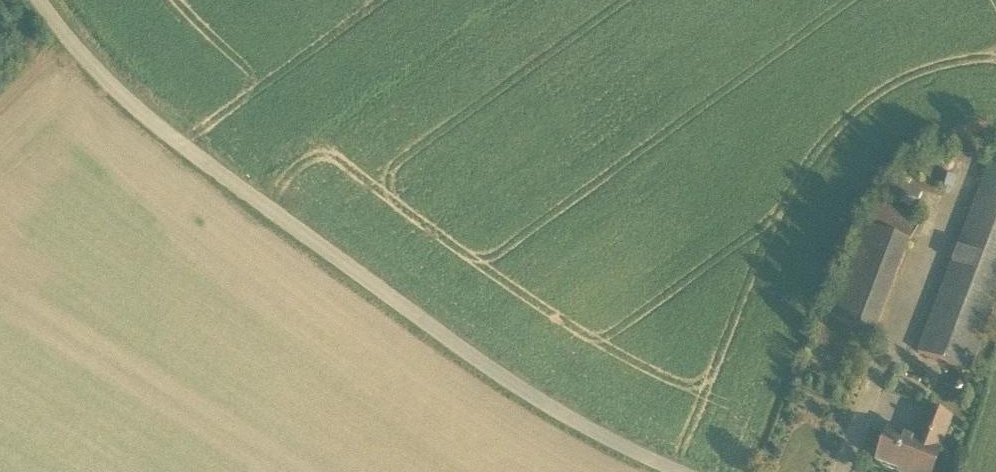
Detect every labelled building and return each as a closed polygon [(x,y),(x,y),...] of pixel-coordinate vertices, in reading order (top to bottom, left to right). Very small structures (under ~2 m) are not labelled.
[(995,302),(995,169),(988,166),(918,352),(970,372),(995,302)] [(873,337),(909,241),(865,225),(829,321),(873,337)] [(953,419),(928,409),(915,441),(888,431),(876,462),(902,471),(934,471),(943,451),(941,450),(953,419)]
